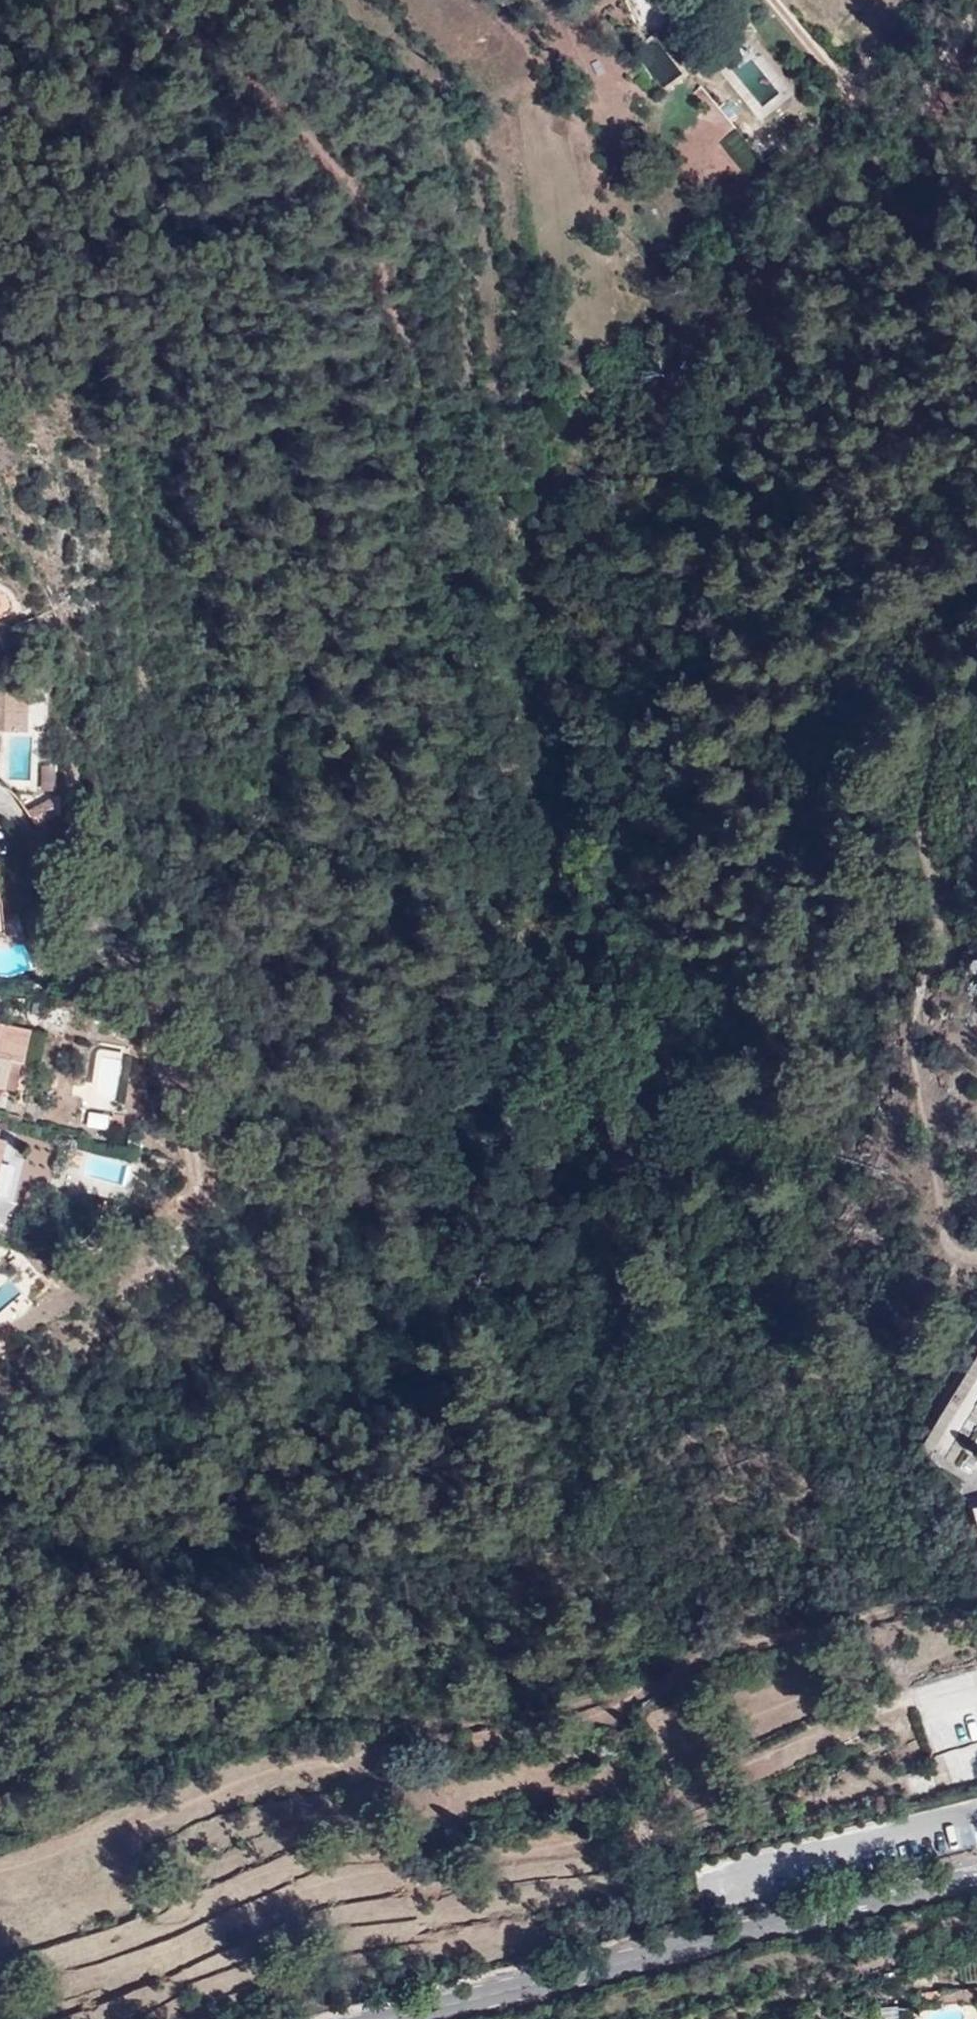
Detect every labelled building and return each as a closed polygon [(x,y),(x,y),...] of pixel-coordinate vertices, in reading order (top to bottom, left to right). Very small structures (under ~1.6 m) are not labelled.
[(22,622),(0,630),(0,649),(27,639),(22,622)] [(0,691),(0,729),(27,730),(29,691),(0,691)] [(28,812),(37,826),(54,816),(50,799),(28,812)] [(4,1088),(11,1059),(23,1062),(30,1030),(0,1023),(0,1087),(4,1088)] [(976,1403),(976,1360),(926,1445),(945,1457),(976,1403)]
